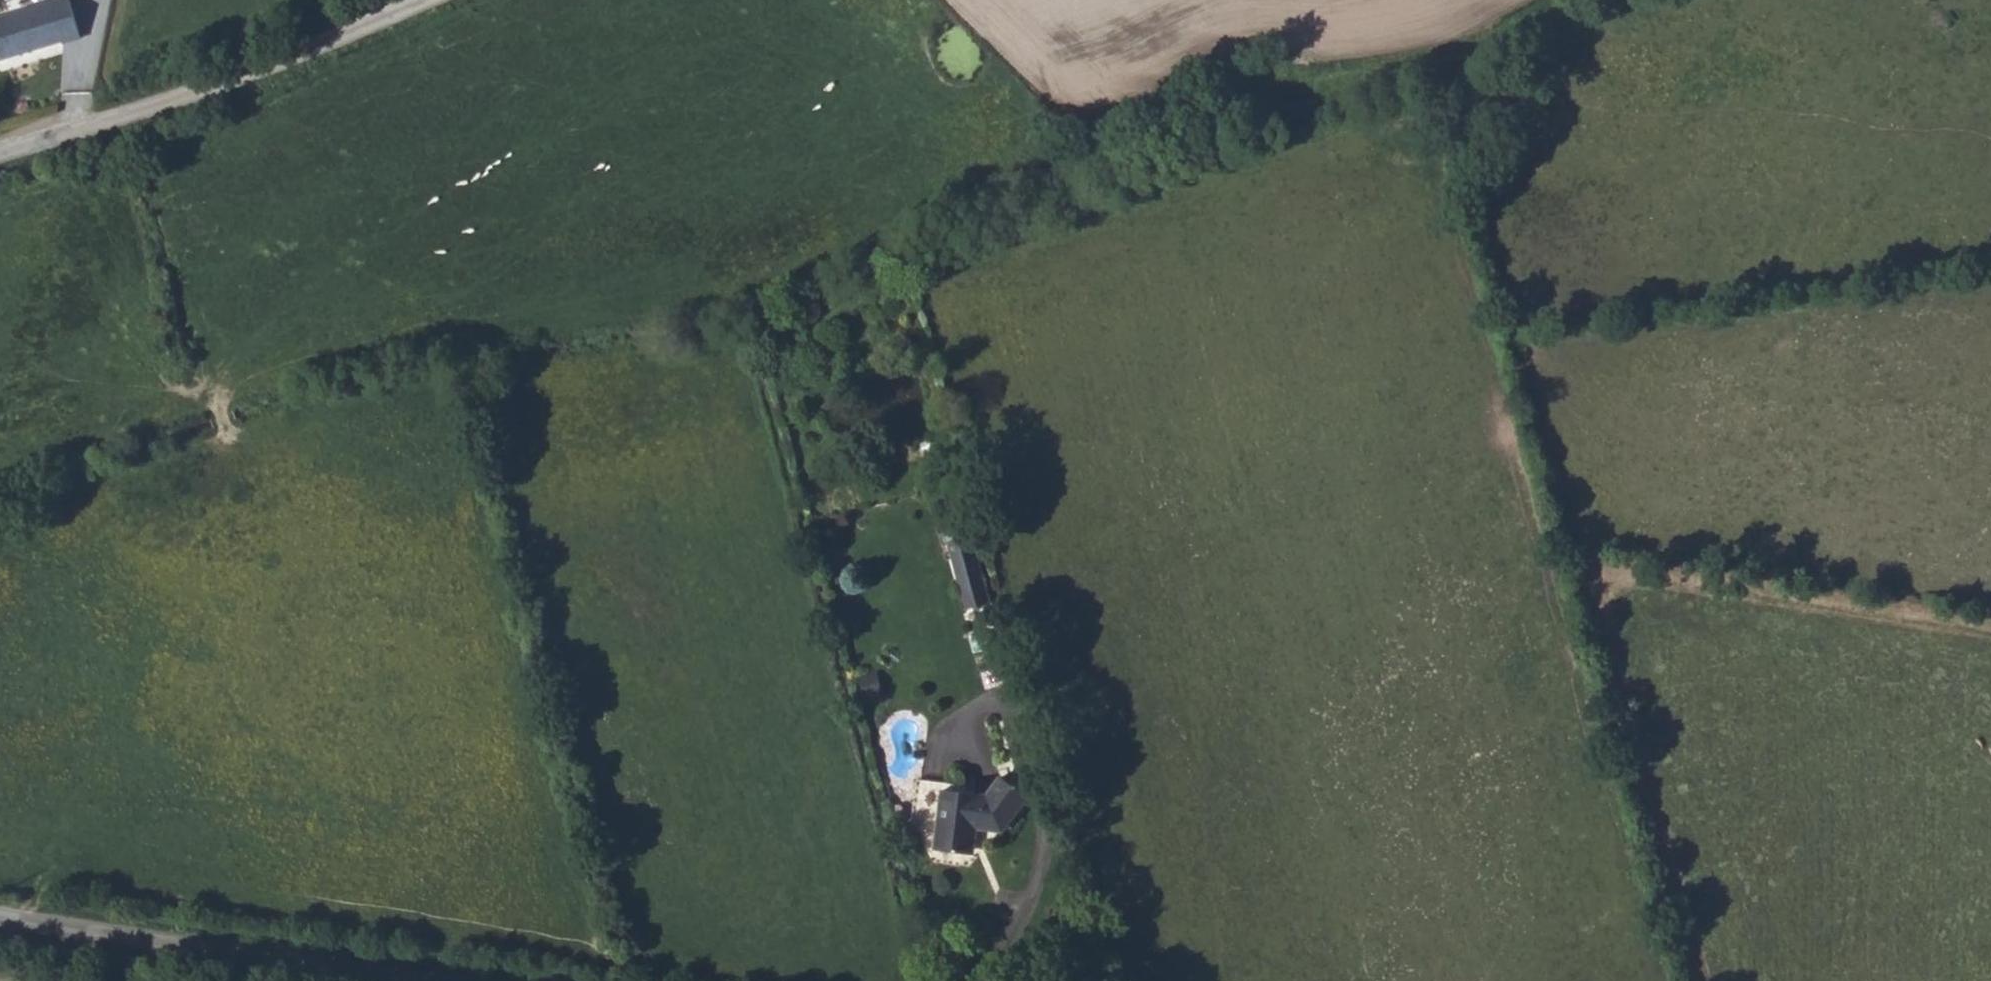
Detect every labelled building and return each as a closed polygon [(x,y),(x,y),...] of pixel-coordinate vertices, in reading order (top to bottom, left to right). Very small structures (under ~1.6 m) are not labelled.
[(52,41),(54,42),(69,38),(58,0),(52,0),(0,15),(0,57),(52,41)] [(972,535),(952,540),(969,608),(988,603),(972,535)] [(938,853),(971,859),(974,837),(1008,839),(1027,803),(997,787),(987,808),(944,800),(938,853)]
